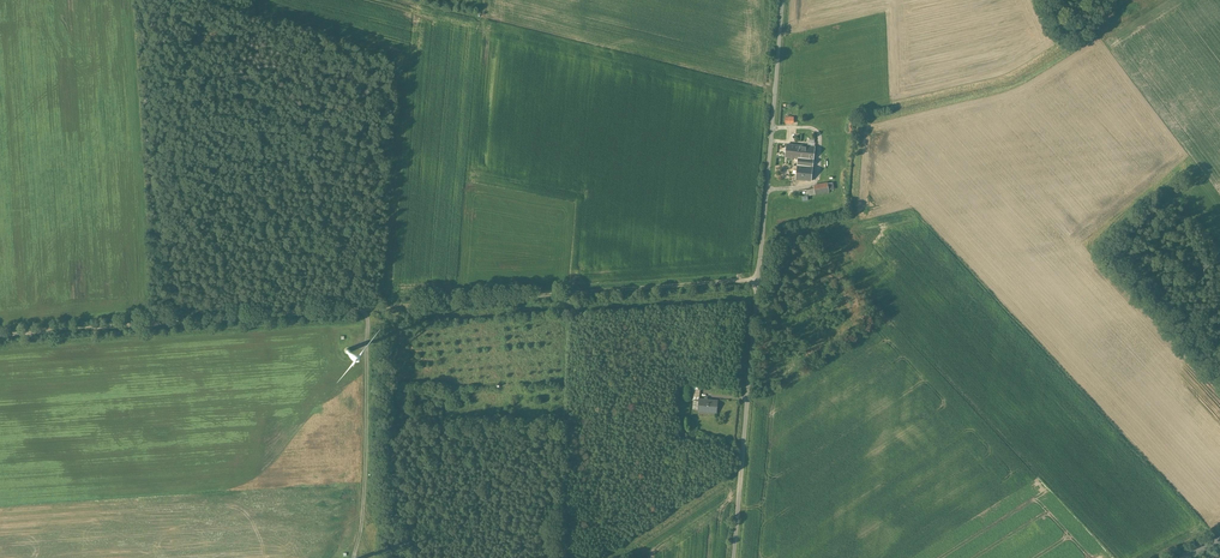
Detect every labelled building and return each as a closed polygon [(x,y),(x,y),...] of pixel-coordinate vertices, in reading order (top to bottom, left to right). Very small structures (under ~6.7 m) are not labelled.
[(814,147),(786,144),(785,156),(798,158),(796,179),(807,180),(811,181),(814,147)] [(826,183),(813,185),(815,194),(829,191),(827,182),(826,183)] [(718,400),(699,399),(699,400),(698,410),(698,411),(716,412),(718,400)]
